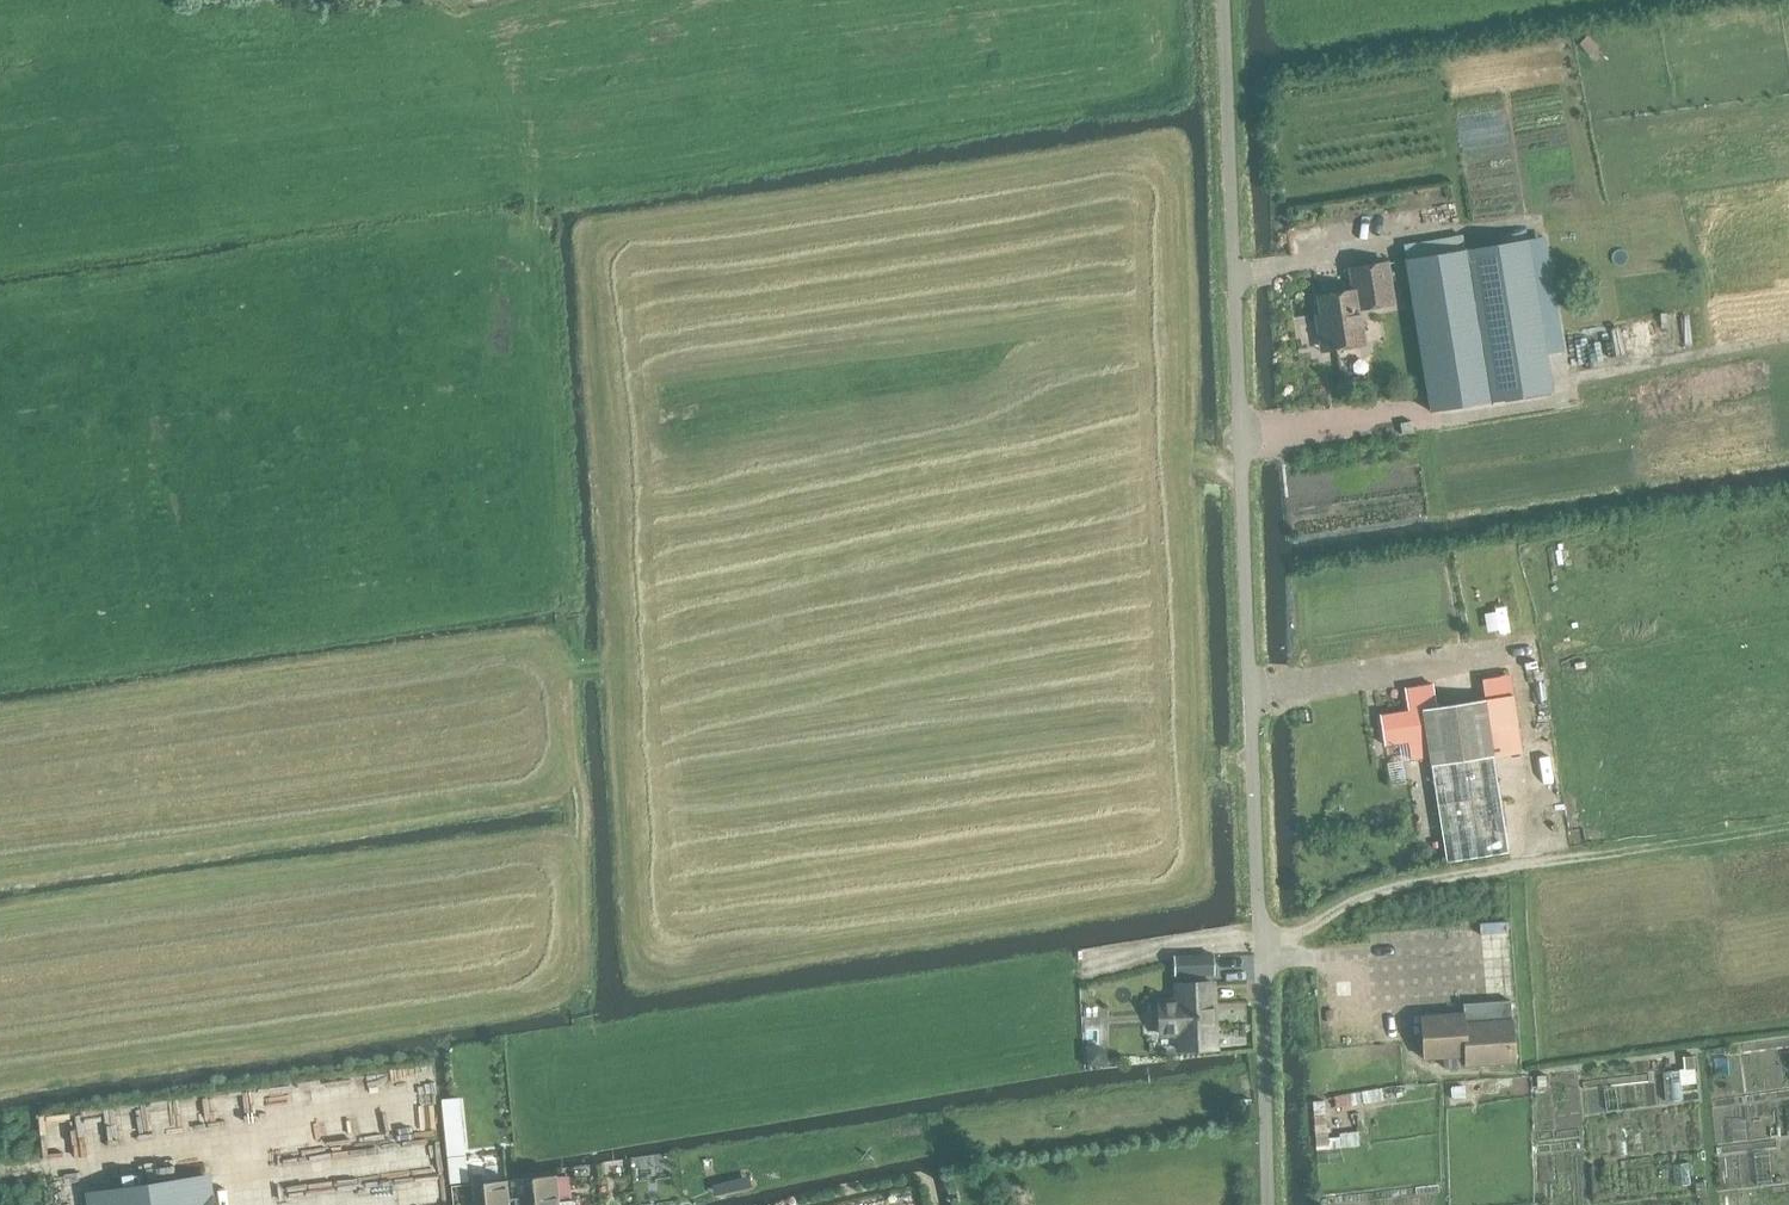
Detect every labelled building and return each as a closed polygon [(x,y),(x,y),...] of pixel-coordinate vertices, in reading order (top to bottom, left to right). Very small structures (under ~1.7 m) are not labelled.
[(1407,254),(1463,243),(1461,231),(1405,241),(1407,254)] [(1552,391),(1528,237),(1404,257),(1429,411),(1552,391)] [(1364,343),(1359,310),(1366,310),(1396,304),(1388,261),(1350,267),(1355,288),(1317,294),(1319,312),(1313,313),(1319,351),(1326,350),(1364,343)] [(1522,751),(1513,693),(1435,706),(1431,682),(1418,686),(1404,688),(1407,710),(1379,714),(1384,743),(1407,740),(1410,758),(1429,755),(1446,861),(1508,851),(1493,756),(1522,751)] [(1212,973),(1211,953),(1174,955),(1175,975),(1212,973)] [(1216,1047),(1213,981),(1175,982),(1176,999),(1158,1000),(1159,1034),(1182,1032),(1183,1049),(1216,1047)] [(1464,1056),(1465,1065),(1515,1062),(1511,1001),(1483,1003),(1484,1019),(1464,1021),(1464,1011),(1419,1015),(1422,1059),(1464,1056)] [(1107,1052),(1098,1044),(1086,1045),(1086,1065),(1107,1063),(1107,1052)] [(1334,1095),(1336,1108),(1363,1103),(1360,1091),(1349,1092),(1334,1095)] [(1311,1101),(1315,1149),(1328,1149),(1359,1145),(1356,1129),(1339,1132),(1339,1136),(1327,1137),(1323,1101),(1311,1101)] [(450,1182),(467,1180),(463,1150),(446,1152),(450,1182)] [(560,1200),(557,1176),(557,1173),(532,1176),(535,1204),(560,1204),(560,1200)] [(210,1181),(210,1174),(137,1184),(85,1191),(87,1204),(214,1204),(210,1181)] [(557,1176),(560,1200),(571,1198),(568,1175),(557,1176)] [(744,1186),(742,1176),(718,1182),(720,1192),(744,1186)] [(507,1178),(482,1181),(484,1204),(510,1204),(507,1178)]
